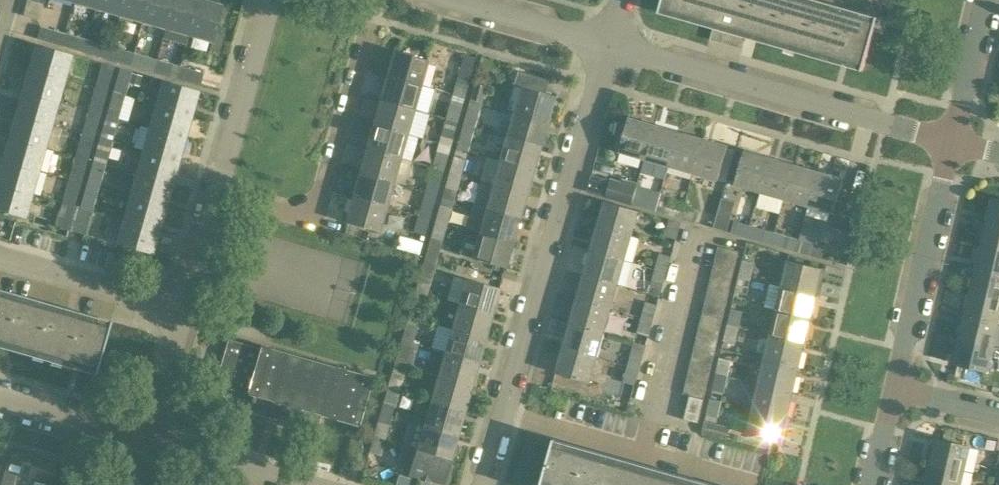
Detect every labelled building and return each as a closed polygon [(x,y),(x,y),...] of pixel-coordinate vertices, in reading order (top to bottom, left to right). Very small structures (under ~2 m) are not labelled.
[(23,16),(36,20),(41,4),(28,0),(23,16)] [(73,2),(96,9),(98,0),(73,0),(73,2)] [(96,9),(119,15),(123,0),(98,0),(96,9)] [(119,15),(142,22),(148,0),(123,0),(119,15)] [(142,22),(165,29),(173,0),(148,0),(142,22)] [(165,29),(188,35),(198,0),(173,0),(165,29)] [(188,35),(212,42),(222,6),(202,0),(198,0),(188,35)] [(849,60),(864,64),(876,22),(798,0),(662,0),(660,6),(715,22),(710,40),(742,49),(747,31),(849,60)] [(28,68),(64,78),(71,54),(35,44),(28,68)] [(109,48),(106,59),(129,65),(132,55),(109,48)] [(419,85),(426,60),(392,50),(385,75),(419,85)] [(129,65),(153,72),(156,60),(148,58),(133,54),(132,55),(129,65)] [(156,60),(153,72),(176,78),(179,67),(156,60)] [(113,67),(103,64),(96,87),(107,90),(113,67)] [(202,74),(187,69),(179,67),(176,78),(199,85),(202,74)] [(21,91),(57,101),(64,78),(28,68),(21,91)] [(131,72),(119,68),(112,92),(124,95),(128,83),(131,72)] [(512,85),(518,87),(511,111),(545,121),(552,95),(543,93),(547,79),(516,70),(512,85)] [(139,86),(142,75),(131,72),(128,83),(139,86)] [(412,109),(419,85),(385,75),(378,100),(412,109)] [(456,78),(451,95),(464,98),(469,82),(456,78)] [(155,104),(191,114),(198,90),(161,80),(155,104)] [(485,87),(473,83),(468,99),(481,103),(485,87)] [(89,110),(100,113),(107,90),(96,87),(89,110)] [(15,114),(51,124),(57,101),(21,91),(15,114)] [(124,95),(112,92),(106,115),(117,118),(124,95)] [(481,103),(468,99),(461,123),(474,127),(481,103)] [(405,133),(412,109),(378,100),(371,124),(405,133)] [(461,106),(449,103),(444,118),(457,122),(461,106)] [(191,114),(155,104),(148,127),(184,137),(191,114)] [(83,133),(94,136),(100,113),(89,110),(83,133)] [(545,121),(511,111),(505,135),(538,145),(545,121)] [(8,137),(44,147),(51,124),(15,114),(8,137)] [(117,118),(106,115),(99,138),(111,141),(117,118)] [(644,159),(654,125),(629,117),(619,152),(644,159)] [(438,143),(450,146),(457,122),(444,118),(438,143)] [(455,147),(460,148),(467,150),(474,127),(461,123),(455,147)] [(398,158),(405,133),(371,124),(365,148),(398,158)] [(654,125),(644,159),(668,166),(678,131),(654,125)] [(184,137),(148,127),(142,150),(178,160),(184,137)] [(678,131),(668,166),(693,173),(702,138),(678,131)] [(76,156),(87,159),(94,136),(83,133),(76,156)] [(538,145),(505,135),(498,160),(532,169),(538,145)] [(2,160),(38,170),(44,147),(8,137),(2,160)] [(111,141),(99,138),(92,161),(104,164),(111,141)] [(702,138),(693,173),(718,180),(728,145),(702,138)] [(431,167),(442,170),(450,146),(438,143),(431,167)] [(391,182),(398,158),(365,148),(358,172),(391,182)] [(178,160),(142,150),(135,173),(171,183),(178,160)] [(760,191),(769,157),(744,150),(734,184),(760,191)] [(70,180),(80,183),(87,159),(76,156),(70,180)] [(465,160),(452,156),(447,172),(460,175),(465,160)] [(769,157),(760,191),(784,198),(794,164),(769,157)] [(31,193),(38,170),(2,160),(0,166),(0,185),(31,193)] [(532,169),(498,160),(491,184),(525,194),(532,169)] [(104,164),(92,161),(86,184),(98,188),(104,164)] [(794,164),(784,198),(808,205),(818,171),(794,164)] [(424,191),(435,194),(442,170),(431,167),(424,191)] [(818,171),(808,205),(833,212),(829,226),(845,231),(853,201),(838,196),(843,178),(818,171)] [(384,206),(391,182),(358,172),(351,196),(384,206)] [(460,175),(447,172),(441,196),(453,199),(460,175)] [(171,183),(135,173),(128,196),(165,207),(171,183)] [(634,192),(637,181),(628,178),(626,183),(610,178),(609,180),(592,175),(588,190),(632,203),(635,192),(634,192)] [(80,183),(70,180),(63,203),(74,206),(80,183)] [(98,188),(86,184),(79,207),(91,211),(98,188)] [(525,194),(491,184),(484,208),(518,218),(525,194)] [(0,185),(0,210),(24,217),(31,193),(0,185)] [(417,215),(428,219),(435,194),(424,191),(417,215)] [(651,191),(650,196),(635,192),(632,203),(656,210),(661,194),(651,191)] [(680,218),(683,207),(667,202),(669,196),(661,194),(656,210),(664,212),(664,213),(680,218)] [(165,207),(128,196),(122,219),(158,230),(165,207)] [(351,196),(344,222),(377,231),(384,206),(351,196)] [(453,199),(441,196),(434,220),(446,224),(453,199)] [(998,224),(998,199),(992,197),(992,200),(989,200),(986,213),(989,214),(987,222),(998,224)] [(713,227),(727,231),(735,202),(721,198),(713,227)] [(597,226),(631,236),(638,211),(604,201),(597,226)] [(56,226),(67,229),(71,213),(72,214),(74,206),(63,203),(61,210),(56,226)] [(77,215),(76,215),(72,214),(71,213),(67,229),(85,235),(90,219),(89,219),(91,211),(79,207),(77,215)] [(683,207),(680,218),(696,222),(699,211),(683,207)] [(518,218),(484,208),(477,232),(511,242),(518,218)] [(418,254),(418,253),(428,219),(417,215),(410,239),(397,235),(393,247),(418,254)] [(158,230),(122,219),(115,243),(151,254),(158,230)] [(681,222),(669,219),(665,235),(676,239),(681,222)] [(429,236),(427,245),(424,254),(437,258),(446,224),(434,220),(429,236)] [(747,237),(750,226),(734,221),(731,232),(747,237)] [(998,249),(998,224),(987,222),(985,229),(982,228),(979,242),(982,243),(981,245),(998,249)] [(590,250),(624,260),(631,236),(597,226),(590,250)] [(750,226),(747,237),(763,241),(766,230),(750,226)] [(511,242),(477,232),(470,258),(504,267),(511,242)] [(774,232),(771,243),(796,250),(799,239),(774,232)] [(811,255),(820,257),(821,258),(824,246),(799,239),(796,250),(811,255)] [(998,274),(998,249),(981,245),(981,247),(978,246),(975,260),(978,261),(976,269),(998,274)] [(716,257),(736,262),(739,251),(718,246),(716,257)] [(583,275),(617,284),(624,260),(590,250),(583,275)] [(655,269),(666,272),(671,256),(660,253),(655,269)] [(414,291),(426,294),(437,258),(424,254),(414,291)] [(733,273),(736,262),(716,257),(713,269),(733,273)] [(754,262),(743,260),(739,275),(750,278),(754,262)] [(781,285),(816,293),(822,268),(787,260),(781,285)] [(666,272),(655,269),(651,285),(662,288),(666,272)] [(730,285),(733,273),(713,269),(710,280),(730,285)] [(998,298),(998,274),(976,269),(974,276),(972,275),(968,289),(971,289),(970,291),(998,298)] [(576,299),(610,309),(617,284),(583,275),(576,299)] [(736,291),(746,294),(750,278),(739,275),(736,291)] [(457,303),(492,313),(499,288),(465,278),(457,303)] [(728,296),(730,285),(710,280),(707,291),(728,296)] [(816,293),(781,285),(776,310),(811,318),(816,293)] [(409,307),(421,310),(426,294),(414,291),(409,307)] [(725,307),(728,296),(707,291),(705,303),(725,307)] [(998,323),(998,321),(998,298),(970,291),(970,293),(967,292),(964,306),(967,307),(965,315),(998,323)] [(108,326),(0,295),(0,340),(96,367),(108,326)] [(569,323),(603,333),(610,309),(576,299),(569,323)] [(641,317),(653,321),(657,305),(646,301),(641,317)] [(492,313),(457,303),(450,328),(485,338),(492,313)] [(723,318),(725,307),(705,303),(702,313),(723,318)] [(742,311),(731,308),(727,324),(738,327),(742,311)] [(811,318),(776,310),(770,334),(805,343),(811,318)] [(720,329),(723,318),(702,313),(700,324),(720,329)] [(959,338),(993,346),(998,323),(965,315),(963,322),(961,322),(957,336),(960,336),(959,338)] [(653,321),(641,317),(637,333),(648,336),(653,321)] [(412,342),(417,327),(405,323),(400,339),(412,343),(412,342)] [(562,347),(596,357),(603,333),(569,323),(562,347)] [(717,341),(720,329),(700,324),(697,337),(717,341)] [(723,341),(734,343),(738,327),(727,324),(723,341)] [(485,338),(450,328),(443,352),(478,362),(485,338)] [(805,343),(770,334),(764,359),(799,367),(805,343)] [(714,353),(717,341),(697,337),(694,348),(714,353)] [(319,414),(329,417),(357,425),(372,376),(260,343),(259,347),(227,338),(209,400),(315,431),(319,414)] [(993,346),(959,338),(959,340),(956,339),(953,354),(956,354),(954,363),(988,370),(993,346)] [(405,367),(410,369),(418,344),(412,342),(412,343),(400,339),(393,363),(405,367)] [(596,357),(562,347),(555,372),(589,382),(596,357)] [(691,359),(712,364),(714,353),(694,348),(691,359)] [(627,366),(638,369),(643,354),(631,351),(627,366)] [(478,362),(443,352),(436,376),(471,386),(478,362)] [(731,361),(719,358),(715,373),(727,376),(731,361)] [(712,364),(691,359),(688,371),(709,375),(712,364)] [(799,367),(764,359),(758,383),(793,392),(799,367)] [(398,391),(405,367),(393,363),(386,388),(398,391)] [(638,369),(627,366),(622,382),(634,385),(638,369)] [(709,375),(688,371),(686,382),(706,387),(709,375)] [(711,389),(723,392),(727,376),(715,373),(711,389)] [(471,386),(436,376),(429,400),(463,410),(471,386)] [(704,398),(706,387),(686,382),(683,393),(689,395),(704,398)] [(793,392),(758,383),(752,408),(787,416),(793,392)] [(381,404),(393,407),(398,391),(386,388),(381,404)] [(698,422),(704,398),(689,395),(683,419),(698,422)] [(717,417),(721,401),(709,398),(705,414),(717,417)] [(463,410),(429,400),(422,424),(456,434),(463,410)] [(787,416),(752,408),(746,433),(781,441),(787,416)] [(380,455),(389,423),(377,420),(368,452),(380,455)] [(704,421),(703,423),(700,434),(726,440),(729,427),(704,421)] [(456,434),(422,424),(415,449),(449,459),(456,434)] [(930,462),(963,470),(969,446),(936,438),(934,446),(931,446),(928,460),(930,460),(930,462)] [(552,443),(540,484),(698,484),(552,443)] [(415,449),(414,449),(402,446),(398,461),(403,471),(407,472),(407,474),(417,477),(416,479),(428,482),(429,480),(443,484),(450,460),(449,459),(415,449)] [(963,470),(930,462),(929,464),(927,463),(924,477),(926,478),(925,484),(960,484),(963,470)] [(20,468),(10,465),(8,471),(18,474),(20,468)] [(0,484),(13,484),(16,474),(4,471),(0,484)]
